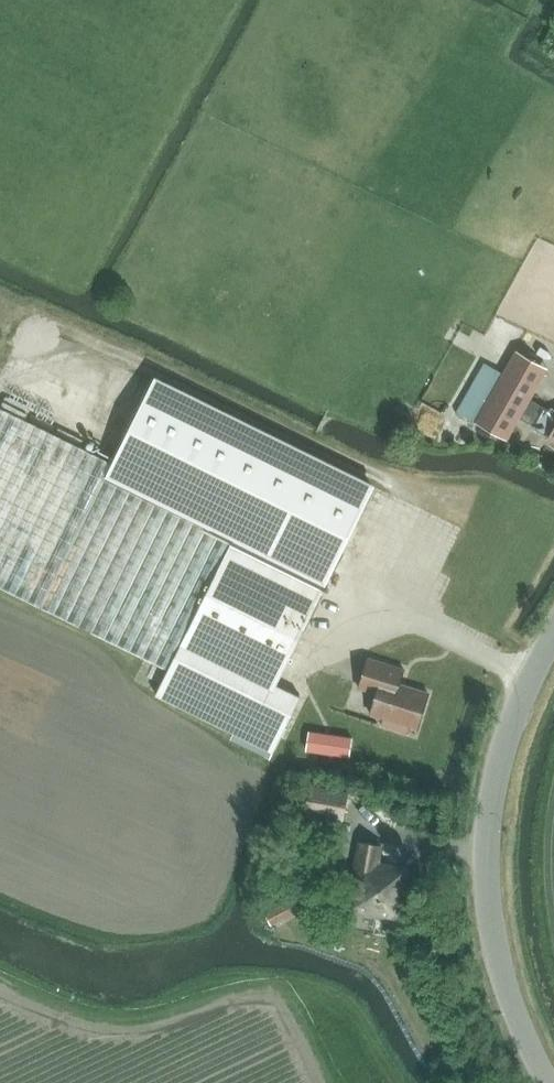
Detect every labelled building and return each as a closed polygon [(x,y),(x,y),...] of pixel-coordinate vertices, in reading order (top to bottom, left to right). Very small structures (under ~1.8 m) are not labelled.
[(504,373),(476,422),(506,439),(519,417),(530,398),(540,381),(547,369),(533,360),(517,351),(504,373)] [(476,422),(504,373),(485,362),(457,411),(476,422)] [(230,546),(323,591),(374,488),(158,382),(117,465),(109,481),(232,541),(230,546)] [(553,439),(553,411),(548,408),(547,408),(530,398),(519,417),(536,427),(535,428),(553,439)] [(418,401),(412,416),(437,426),(443,411),(418,401)] [(230,546),(232,541),(109,481),(117,465),(2,408),(0,412),(0,586),(169,669),(230,546)] [(230,546),(169,669),(156,695),(233,733),(231,737),(271,757),(301,697),(277,685),(294,651),(304,630),(323,591),(230,546)] [(417,729),(428,693),(399,684),(404,669),(369,658),(359,688),(377,694),(371,714),(384,718),(382,725),(409,733),(411,727),(417,729)] [(353,742),(308,735),(306,750),(351,756),(353,742)] [(348,792),(305,784),(300,813),(343,821),(348,792)] [(395,826),(396,806),(355,804),(354,824),(395,826)] [(375,830),(377,841),(394,838),(393,827),(375,830)] [(360,842),(348,911),(400,921),(409,869),(379,864),(382,846),(360,842)] [(272,924),(299,911),(293,898),(265,912),(272,924)]
